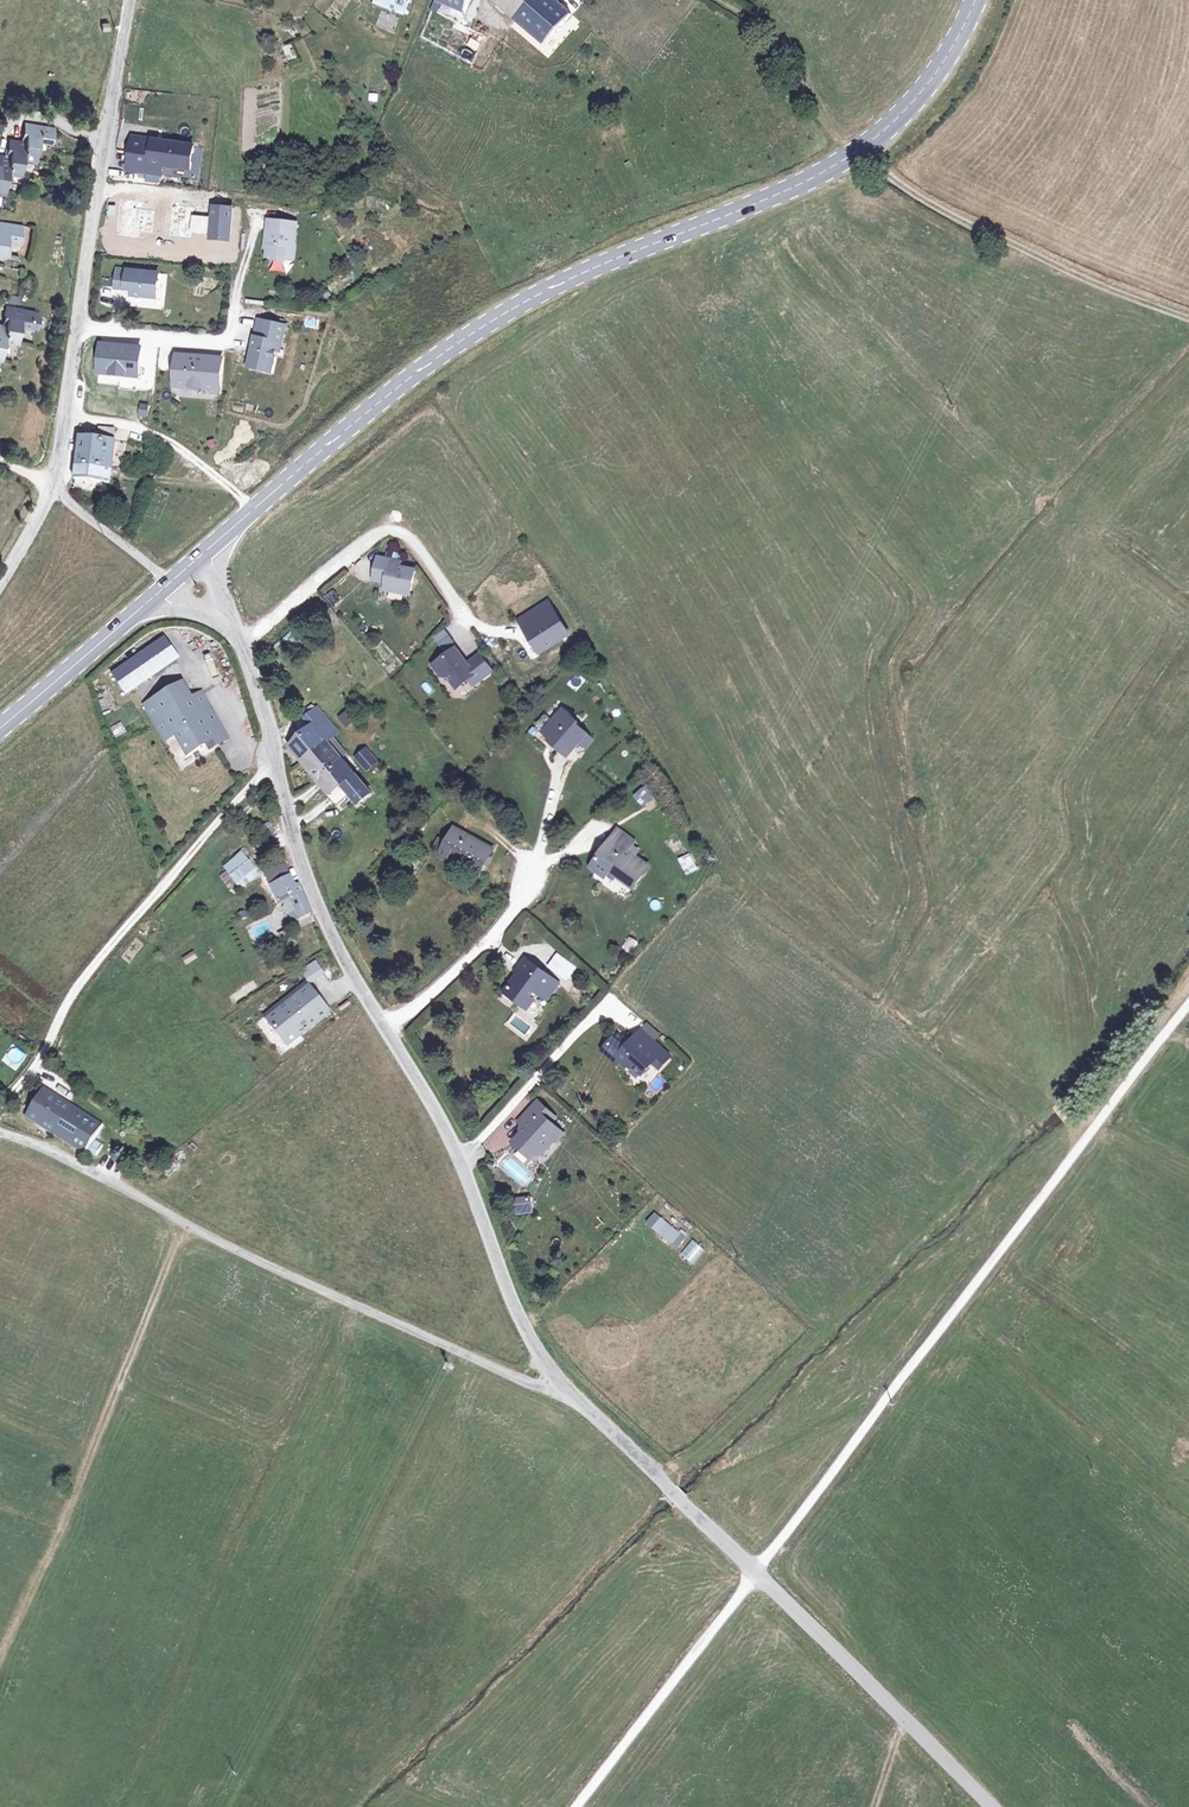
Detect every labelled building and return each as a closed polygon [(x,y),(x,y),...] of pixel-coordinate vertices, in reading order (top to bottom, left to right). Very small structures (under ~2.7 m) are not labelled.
[(378,4),(406,15),(412,0),(379,0),(378,4)] [(472,0),(437,0),(467,12),(472,0)] [(574,15),(557,0),(496,0),(547,45),(574,15)] [(375,26),(392,30),(395,16),(379,11),(375,26)] [(55,128),(25,124),(22,142),(9,140),(7,158),(0,157),(0,192),(5,193),(8,175),(21,177),(24,159),(37,161),(40,142),(53,144),(55,128)] [(190,170),(194,143),(150,136),(149,138),(131,136),(125,171),(162,177),(163,166),(190,170)] [(233,209),(212,207),(209,240),(230,241),(233,209)] [(290,245),(295,245),(297,224),(269,220),(268,231),(271,231),(268,257),(288,259),(290,245)] [(23,226),(0,223),(0,257),(4,258),(7,240),(20,242),(23,226)] [(270,271),(284,272),(285,261),(271,260),(270,271)] [(158,288),(160,274),(118,270),(116,288),(133,289),(133,295),(154,298),(155,288),(158,288)] [(6,326),(0,325),(0,360),(2,360),(5,342),(18,344),(21,326),(34,328),(36,312),(6,307),(4,317),(8,317),(6,326)] [(302,327),(318,329),(319,319),(304,317),(302,327)] [(285,326),(260,320),(250,365),(272,371),(278,343),(281,344),(285,326)] [(141,346),(99,343),(96,374),(138,378),(141,346)] [(190,361),(178,360),(175,387),(220,391),(222,359),(191,357),(190,361)] [(147,405),(140,404),(138,416),(145,417),(147,405)] [(115,442),(114,442),(116,429),(99,428),(97,440),(80,438),(77,464),(112,467),(115,442)] [(110,483),(112,467),(77,464),(75,480),(110,483)] [(401,562),(379,558),(377,569),(389,572),(386,590),(411,595),(416,570),(400,567),(401,562)] [(549,602),(534,612),(540,622),(526,631),(540,654),(570,635),(549,602)] [(450,636),(437,641),(441,650),(454,645),(450,636)] [(162,638),(111,673),(125,692),(176,657),(162,638)] [(468,664),(456,649),(434,666),(441,676),(448,677),(454,685),(458,683),(464,684),(475,674),(479,680),(492,670),(481,655),(468,664)] [(183,681),(146,701),(165,735),(176,729),(187,750),(213,736),(215,741),(226,735),(202,691),(191,696),(183,681)] [(339,733),(318,707),(305,719),(312,727),(314,725),(328,741),(339,733)] [(346,709),(337,718),(346,727),(356,719),(346,709)] [(558,747),(568,756),(579,743),(587,735),(577,726),(579,724),(563,710),(544,732),(559,745),(558,747)] [(114,738),(125,733),(120,722),(109,727),(114,738)] [(339,805),(353,794),(361,803),(372,794),(364,784),(344,759),(328,741),(314,725),(312,727),(291,747),(303,762),(339,805)] [(593,740),(587,735),(579,743),(586,749),(593,740)] [(366,748),(355,758),(368,772),(379,762),(366,748)] [(633,792),(639,805),(654,799),(649,785),(633,792)] [(185,798),(170,814),(178,822),(194,806),(185,798)] [(434,851),(441,855),(440,856),(478,877),(493,850),(455,829),(448,843),(440,839),(434,851)] [(634,888),(649,867),(612,840),(592,868),(606,878),(610,871),(634,888)] [(240,891),(260,875),(241,851),(221,867),(240,891)] [(677,859),(686,875),(698,869),(689,853),(677,859)] [(278,856),(261,864),(265,875),(283,867),(278,856)] [(283,867),(265,875),(270,886),(276,884),(283,902),(289,899),(293,908),(304,904),(292,876),(288,878),(283,867)] [(185,965),(197,958),(192,951),(181,958),(185,965)] [(565,983),(577,969),(558,952),(545,966),(565,983)] [(314,976),(330,967),(323,954),(307,963),(314,976)] [(546,1000),(558,983),(526,959),(518,970),(522,973),(521,975),(520,973),(506,993),(525,1007),(535,993),(546,1000)] [(317,995),(295,971),(256,1006),(278,1030),(317,995)] [(626,1048),(615,1037),(603,1050),(617,1062),(622,1062),(621,1058),(619,1056),(626,1048)] [(653,1063),(660,1069),(671,1057),(654,1042),(648,1049),(635,1038),(626,1048),(619,1056),(621,1058),(622,1062),(627,1067),(633,1067),(643,1075),(653,1063)] [(41,1086),(22,1116),(85,1154),(87,1148),(97,1153),(102,1146),(92,1141),(101,1123),(41,1086)] [(559,1141),(565,1134),(548,1119),(552,1114),(538,1101),(519,1122),(526,1128),(513,1143),(521,1149),(528,1149),(535,1155),(542,1154),(554,1141),(559,1141)] [(531,1159),(535,1155),(528,1149),(521,1149),(531,1159)] [(508,1155),(498,1165),(520,1185),(530,1176),(508,1155)] [(168,1177),(180,1165),(174,1159),(162,1171),(168,1177)] [(531,1213),(530,1196),(513,1197),(514,1214),(531,1213)] [(660,1220),(654,1228),(677,1247),(683,1239),(660,1220)]
